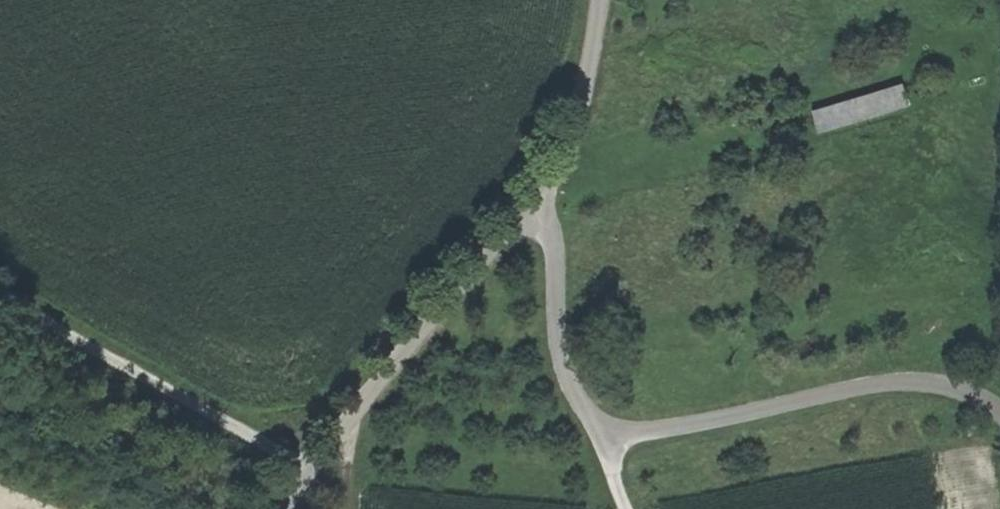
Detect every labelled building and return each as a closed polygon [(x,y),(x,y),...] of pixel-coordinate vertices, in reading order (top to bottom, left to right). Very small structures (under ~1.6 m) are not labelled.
[(899,79),(808,106),(814,129),(906,103),(899,79)]
